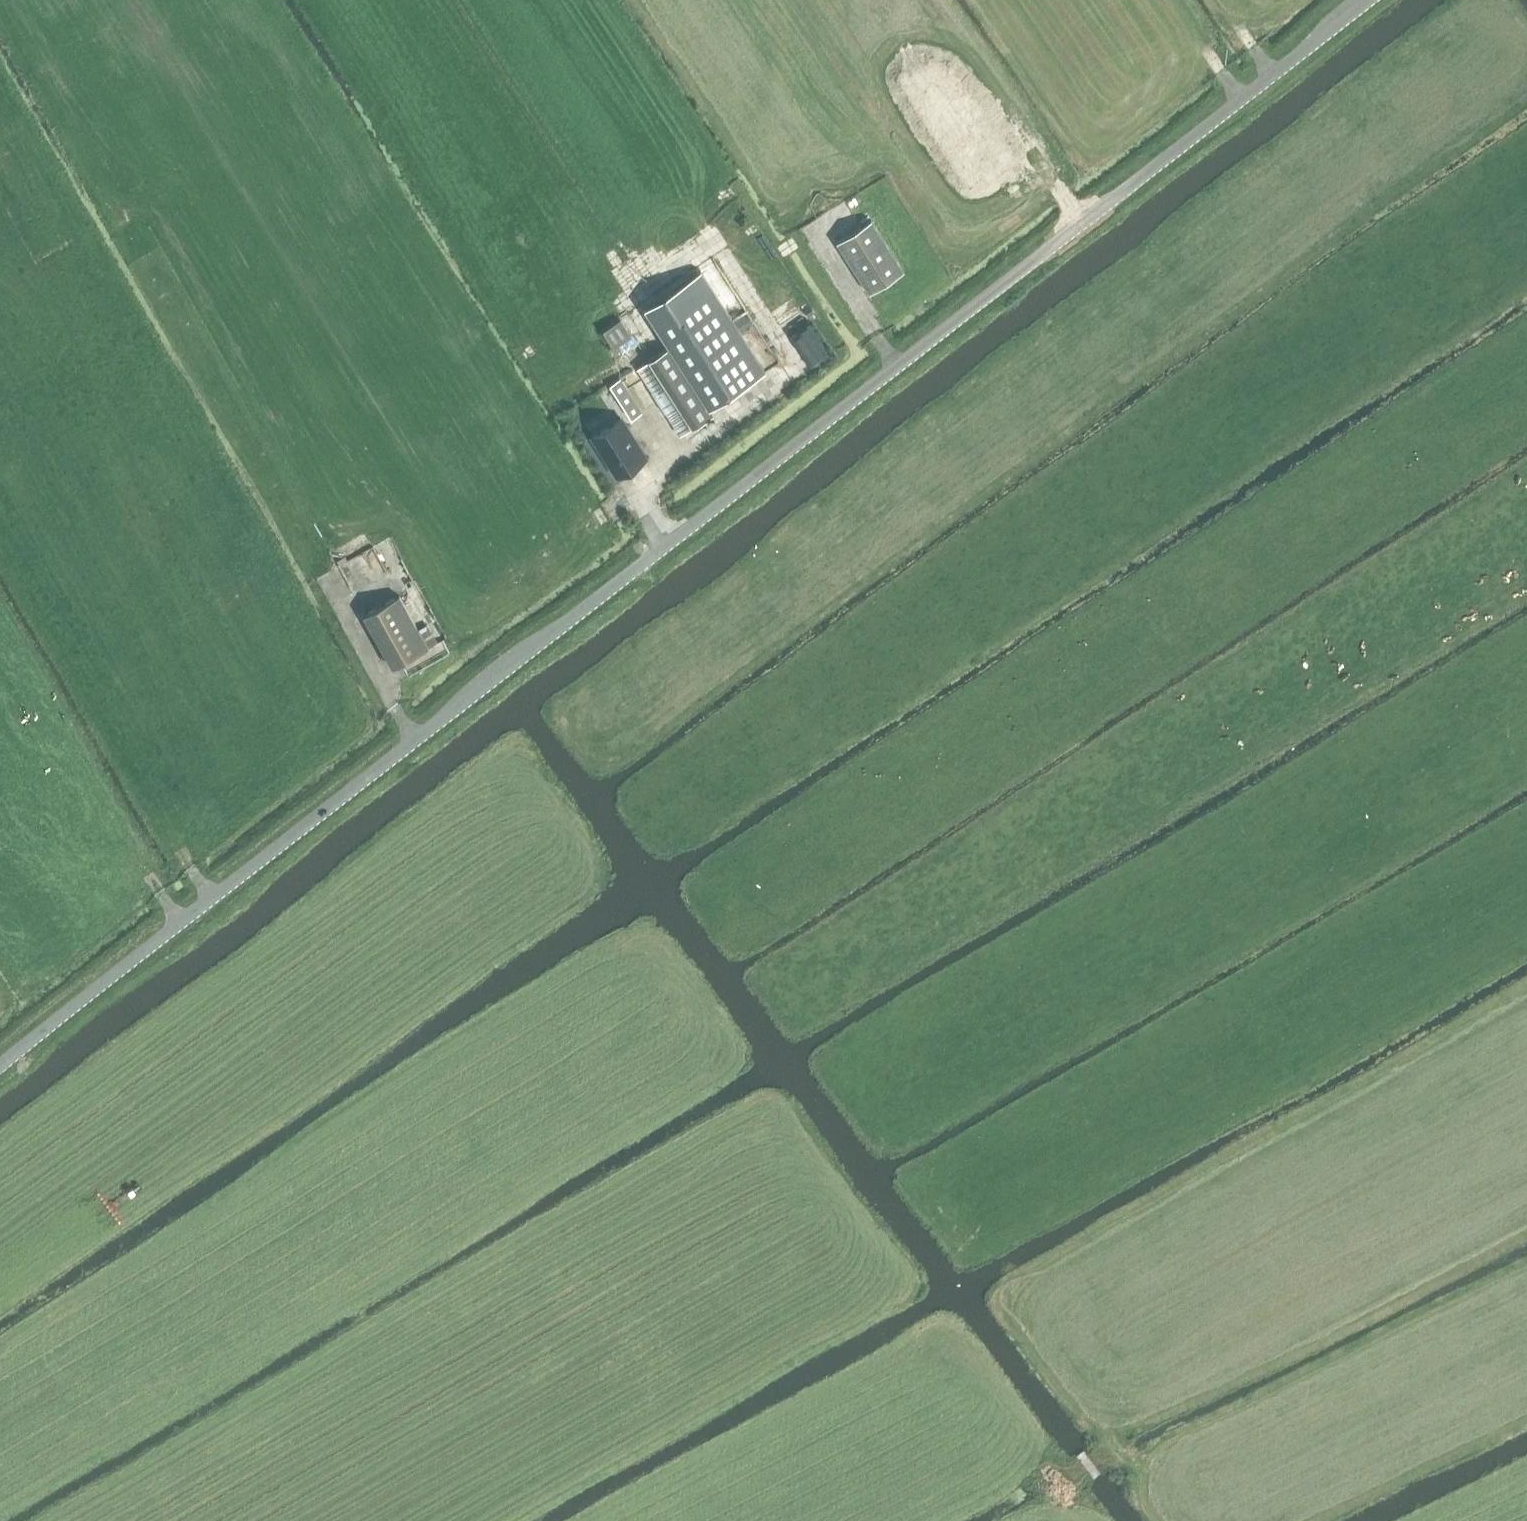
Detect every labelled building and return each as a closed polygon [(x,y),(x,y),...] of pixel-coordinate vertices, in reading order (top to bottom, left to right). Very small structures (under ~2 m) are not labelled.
[(870,294),(904,273),(872,222),(838,244),(870,294)] [(700,271),(645,306),(671,345),(710,406),(764,371),(700,271)] [(650,359),(637,367),(667,413),(680,404),(691,422),(678,431),(681,435),(694,426),(714,413),(710,406),(671,345),(650,359)] [(621,377),(610,385),(632,419),(643,412),(621,377)] [(592,433),(616,472),(644,454),(620,415),(592,433)] [(393,666),(428,647),(399,595),(364,614),(393,666)]
